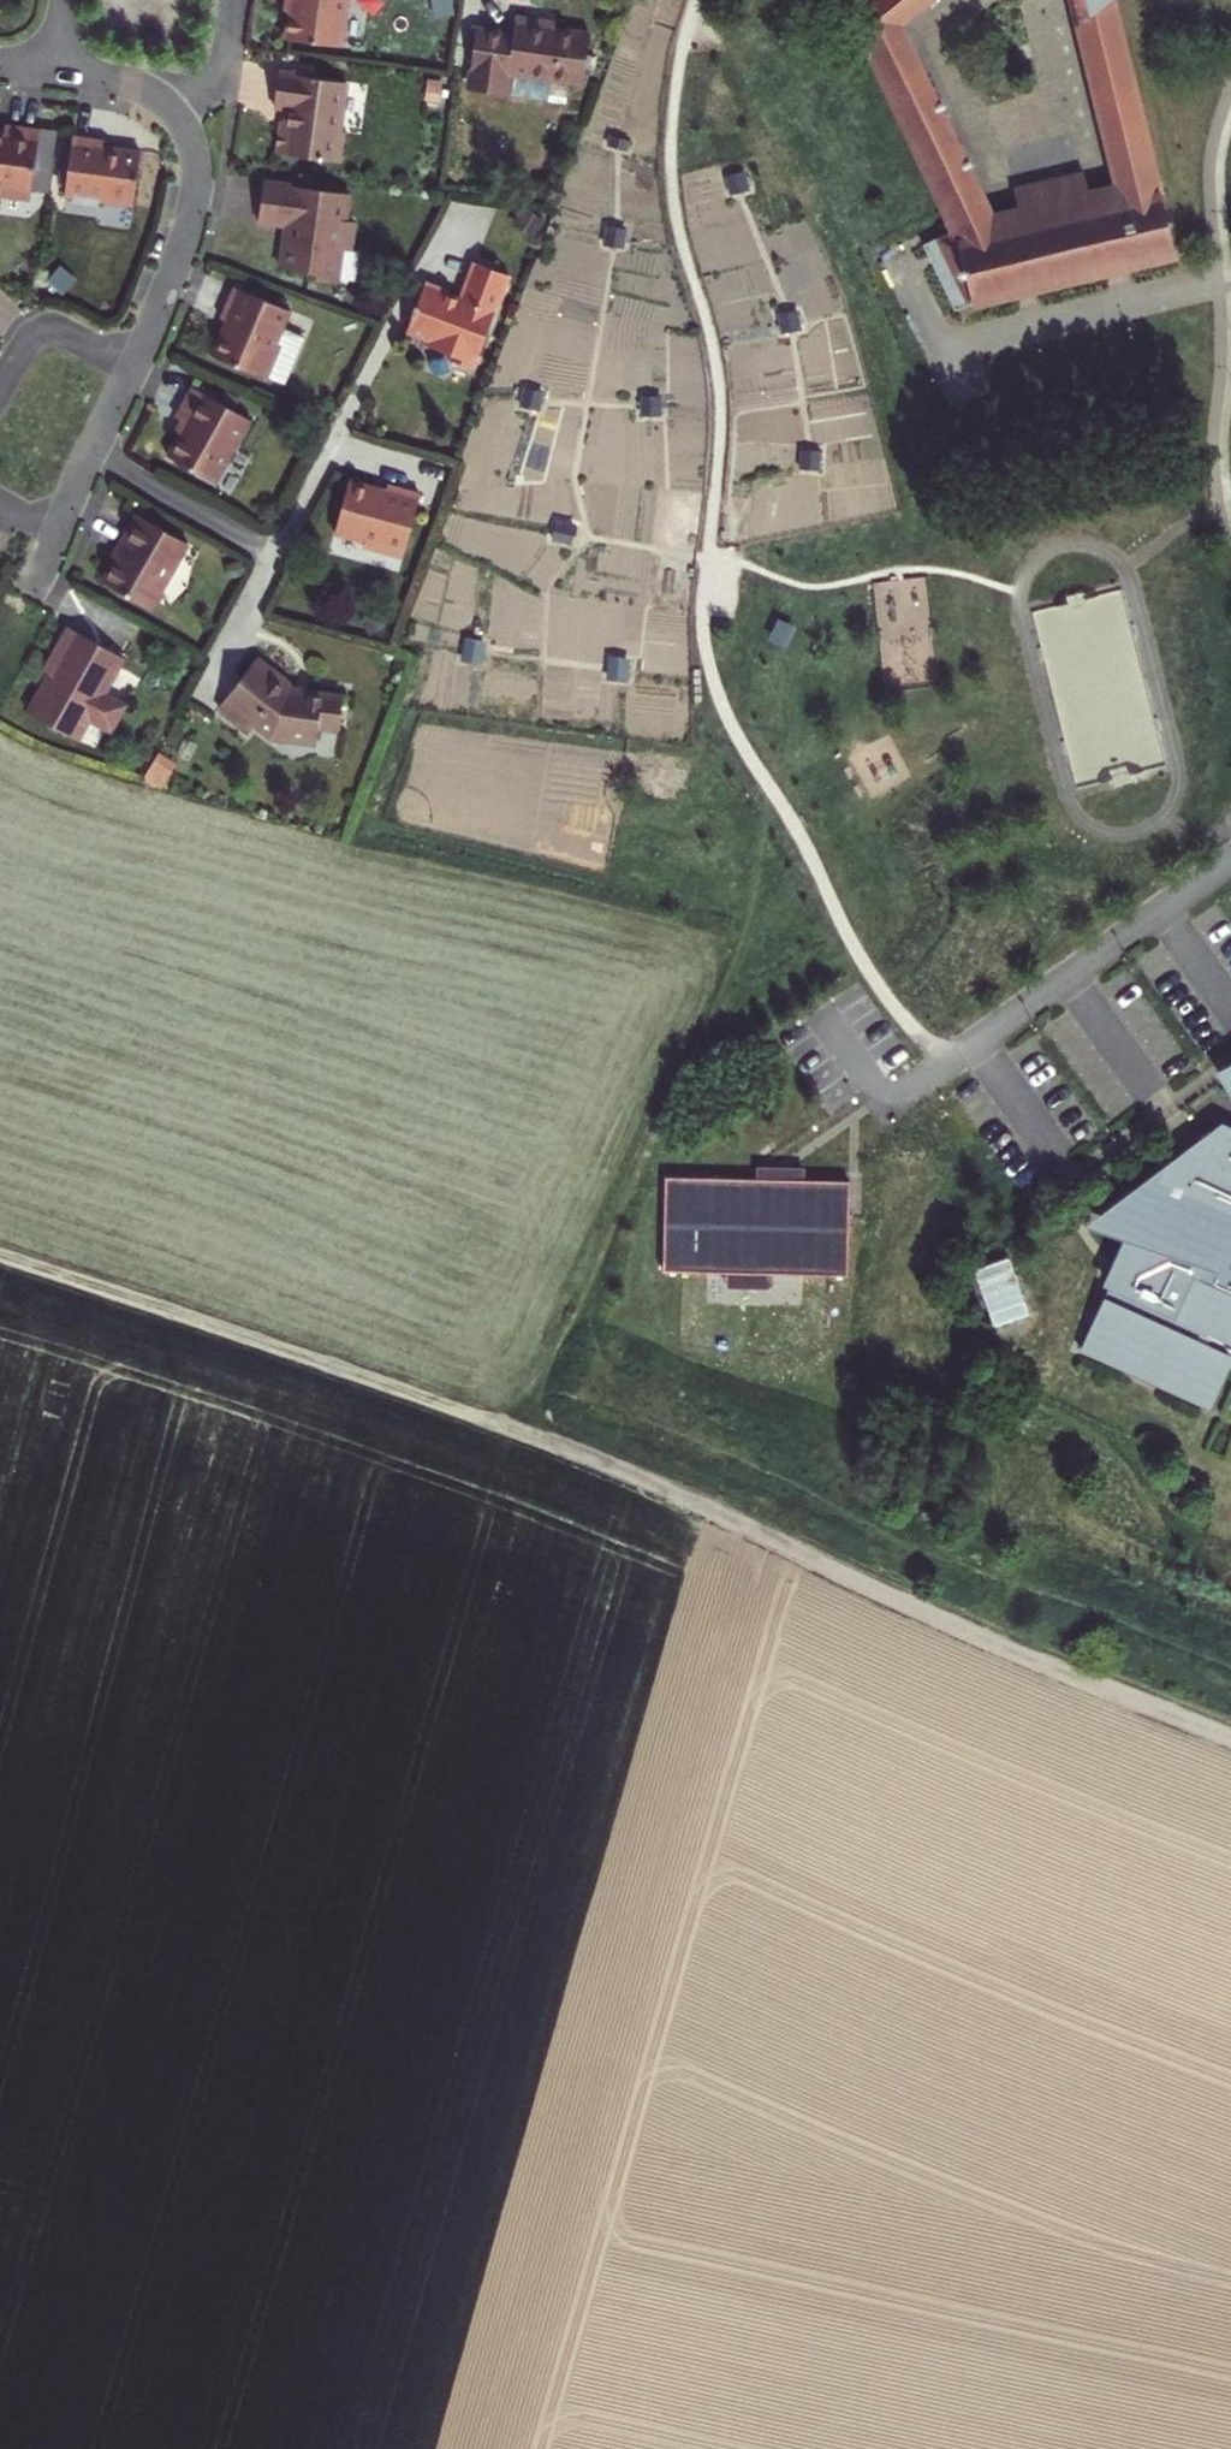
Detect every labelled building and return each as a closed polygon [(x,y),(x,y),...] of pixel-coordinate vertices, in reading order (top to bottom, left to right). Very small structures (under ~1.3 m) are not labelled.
[(350,51),(357,0),(301,0),(302,0),(296,43),(350,51)] [(840,10),(858,51),(939,241),(908,254),(952,319),(969,312),(1007,303),(1173,262),(1170,251),(1113,0),(1069,0),(1109,184),(1085,190),(1080,170),(1008,187),(1013,208),(991,213),(907,24),(935,0),(851,0),(840,10)] [(512,79),(585,90),(592,39),(540,32),(541,26),(518,22),(515,39),(478,34),(470,87),(510,93),(512,79)] [(346,136),(342,136),(350,86),(282,76),(277,110),(293,113),(291,126),(283,125),(278,158),(342,167),(346,136)] [(29,218),(40,143),(5,138),(4,149),(0,149),(0,214),(29,218)] [(74,141),(65,199),(73,201),(72,206),(97,210),(98,205),(133,210),(141,156),(106,151),(107,146),(74,141)] [(40,143),(31,202),(49,204),(57,146),(40,143)] [(264,186),(258,225),(284,229),(277,272),(305,276),(304,282),(333,287),(338,252),(347,254),(352,226),(342,225),(346,198),(264,186)] [(425,287),(407,335),(429,344),(427,350),(450,359),(453,366),(468,371),(475,368),(509,280),(475,267),(460,305),(447,300),(448,296),(425,287)] [(217,359),(273,379),(273,378),(285,345),(281,344),(286,328),(293,310),(236,290),(224,322),(230,324),(217,359)] [(285,345),(273,378),(291,385),(309,336),(286,328),(281,344),(285,345)] [(157,458),(202,490),(244,431),(189,392),(169,420),(179,427),(157,458)] [(346,486),(331,539),(361,547),(359,552),(399,564),(417,502),(385,492),(383,497),(346,486)] [(103,586),(151,613),(188,547),(136,518),(118,549),(122,551),(103,586)] [(92,720),(113,732),(128,705),(107,693),(127,658),(71,626),(53,658),(58,661),(30,711),(81,740),(92,720)] [(255,660),(216,710),(245,733),(250,727),(267,740),(312,747),(315,730),(335,733),(340,701),(303,695),(303,698),(286,695),(283,693),(288,686),(255,660)] [(1216,1063),(1221,1071),(1230,1087),(1230,1055),(1216,1063)] [(1217,1117),(1082,1219),(1197,1268),(1177,1318),(1108,1284),(1083,1341),(1213,1402),(1225,1359),(1230,1361),(1230,1122),(1217,1117)] [(848,1180),(757,1178),(662,1177),(663,1273),(708,1274),(800,1274),(846,1274),(848,1180)] [(970,1266),(991,1324),(1028,1310),(1007,1253),(970,1266)]
